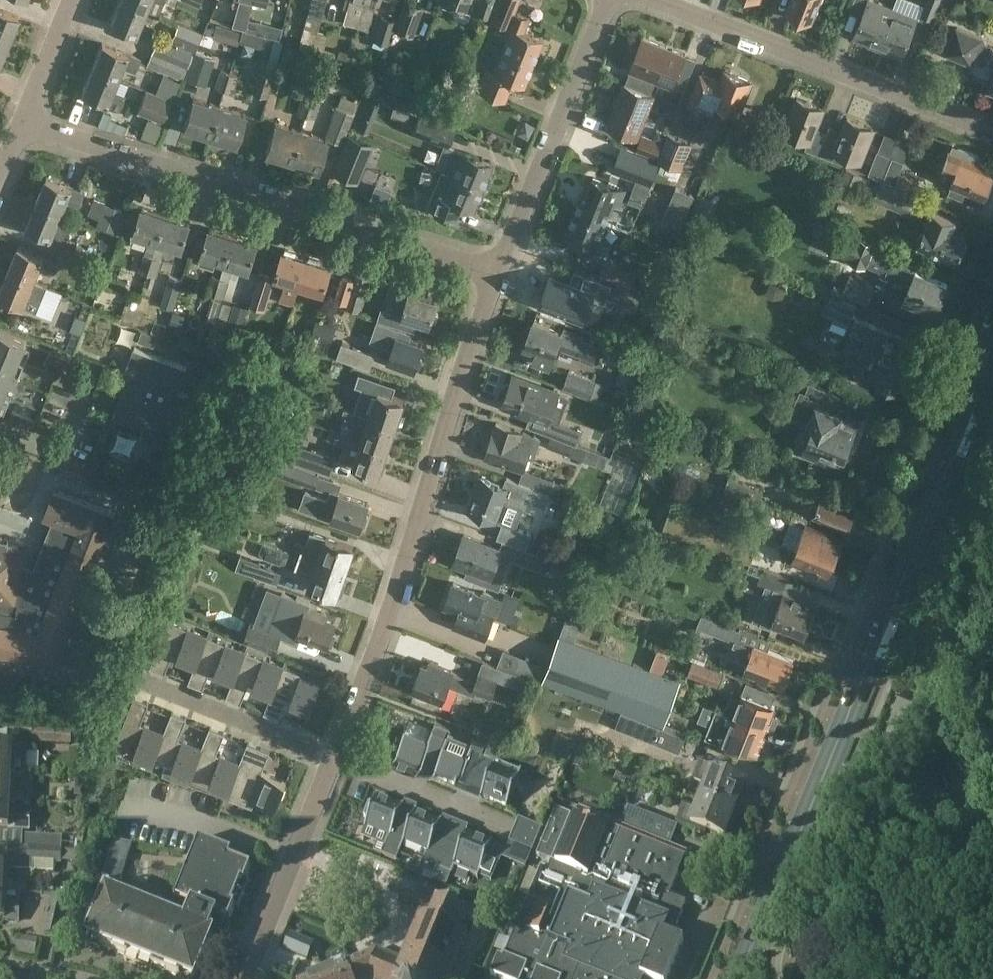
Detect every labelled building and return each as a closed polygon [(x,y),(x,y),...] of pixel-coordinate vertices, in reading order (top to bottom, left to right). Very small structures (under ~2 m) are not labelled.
[(123,0),(120,0),(110,24),(135,35),(148,41),(154,26),(141,21),(145,10),(123,0)] [(145,10),(156,14),(161,3),(164,4),(165,0),(123,0),(145,10)] [(308,16),(321,19),(323,15),(327,0),(312,0),(308,16)] [(346,10),(372,17),(377,0),(364,0),(364,1),(359,0),(349,0),(346,9),(346,10)] [(442,1),(456,5),(453,14),(455,18),(465,22),(469,19),(472,8),(474,9),(473,10),(489,15),(494,0),(440,0),(442,1)] [(513,13),(519,0),(498,0),(490,21),(508,27),(509,26),(512,27),(502,50),(533,62),(542,39),(523,31),(528,19),(513,13)] [(787,11),(812,21),(820,0),(792,0),(787,11)] [(894,8),(875,0),(868,0),(853,37),(878,47),(894,8)] [(921,15),(933,20),(937,11),(941,0),(926,0),(921,15)] [(423,7),(407,1),(404,1),(394,30),(413,37),(423,7)] [(8,41),(18,16),(0,8),(0,37),(8,41)] [(917,17),(894,8),(878,47),(901,57),(917,17)] [(346,10),(343,22),(368,30),(372,17),(346,10)] [(256,32),(260,16),(249,13),(245,28),(256,32)] [(302,35),(299,47),(312,51),(314,46),(321,19),(308,16),(302,35)] [(387,45),(394,21),(381,16),(373,40),(387,45)] [(194,52),(202,33),(178,23),(171,42),(177,45),(194,52)] [(975,60),(983,41),(984,37),(956,26),(944,54),(973,66),(975,60)] [(228,28),(225,41),(238,44),(241,31),(228,28)] [(631,68),(625,83),(649,92),(655,78),(674,85),(684,90),(689,77),(678,73),(686,54),(643,37),(631,68)] [(194,52),(177,45),(176,47),(157,40),(156,42),(152,52),(187,67),(194,52)] [(975,60),(985,65),(986,63),(992,66),(992,45),(983,41),(975,60)] [(102,43),(92,68),(118,79),(122,68),(135,73),(141,58),(128,53),(102,43)] [(487,70),(479,89),(505,100),(513,81),(524,85),(533,62),(502,50),(494,72),(487,70)] [(213,59),(195,52),(186,78),(205,84),(213,59)] [(188,68),(152,53),(146,66),(182,81),(184,78),(188,68)] [(118,79),(92,68),(82,94),(107,104),(107,105),(120,110),(126,96),(113,90),(118,79)] [(259,69),(253,90),(267,94),(274,74),(266,71),(259,69)] [(276,69),(276,70),(270,89),(284,93),(290,73),(276,69)] [(725,70),(720,81),(708,111),(719,115),(723,104),(741,112),(753,82),(725,70)] [(224,89),(229,74),(221,71),(216,87),(224,89)] [(461,90),(460,91),(464,93),(469,95),(478,76),(469,73),(461,90)] [(229,74),(224,89),(232,91),(236,76),(229,74)] [(708,111),(720,81),(701,74),(689,104),(708,111)] [(625,83),(608,125),(640,138),(656,95),(649,92),(625,83)] [(171,101),(146,90),(137,111),(162,122),(171,101)] [(827,131),(816,127),(824,106),(798,95),(784,130),(809,140),(805,149),(818,154),(827,131)] [(210,136),(220,105),(194,97),(184,127),(210,136)] [(306,115),(311,100),(303,97),(298,112),(306,115)] [(424,98),(418,114),(444,125),(449,114),(451,109),(424,98)] [(311,100),(306,115),(314,117),(319,102),(311,100)] [(245,113),(220,105),(210,136),(235,144),(245,113)] [(352,113),(336,106),(324,136),(341,142),(352,113)] [(394,108),(391,116),(406,122),(409,114),(394,108)] [(104,112),(98,126),(125,134),(128,126),(111,119),(112,115),(104,112)] [(452,116),(450,121),(451,126),(456,128),(462,126),(464,121),(462,116),(457,114),(452,116)] [(828,132),(827,131),(818,154),(833,160),(836,154),(837,150),(861,160),(875,126),(848,115),(842,131),(830,126),(828,132)] [(411,116),(406,130),(447,147),(453,132),(411,116)] [(148,120),(141,136),(156,143),(163,126),(148,120)] [(292,161),(302,131),(276,122),(266,153),(292,161)] [(657,130),(653,138),(664,142),(667,134),(657,130)] [(328,139),(302,131),(292,161),(318,170),(328,139)] [(662,161),(683,169),(694,142),(668,132),(667,134),(664,142),(658,157),(657,159),(662,161)] [(643,134),(636,151),(639,153),(656,159),(657,159),(658,157),(664,142),(653,138),(643,134)] [(349,135),(333,172),(356,181),(371,144),(349,135)] [(450,159),(444,172),(453,176),(482,187),(483,186),(486,187),(491,177),(487,175),(491,164),(462,152),(450,147),(446,158),(450,159)] [(943,170),(955,175),(948,193),(962,199),(965,191),(983,198),(984,195),(988,193),(990,188),(989,184),(992,173),(992,168),(980,163),(979,163),(981,157),(962,149),(960,155),(951,151),(943,170)] [(891,156),(878,152),(877,151),(868,174),(881,179),(882,180),(891,156)] [(649,186),(657,166),(621,152),(613,172),(638,182),(649,186)] [(891,156),(882,180),(894,184),(900,172),(904,162),(891,156)] [(683,169),(662,161),(658,171),(679,179),(683,169)] [(441,171),(426,207),(454,219),(460,205),(473,210),(477,200),(481,201),(485,190),(481,189),(482,187),(453,176),(444,172),(441,171)] [(919,180),(900,172),(894,184),(914,193),(919,180)] [(47,177),(37,202),(63,212),(67,202),(80,207),(86,192),(73,187),(47,177)] [(584,188),(575,211),(605,223),(614,201),(621,204),(626,190),(593,177),(588,189),(584,188)] [(882,180),(881,179),(873,200),(913,216),(918,204),(921,196),(914,193),(894,184),(882,180)] [(383,182),(383,183),(378,197),(413,210),(418,194),(383,182)] [(694,194),(675,186),(660,221),(680,229),(694,194)] [(689,218),(705,224),(714,201),(698,195),(689,218)] [(63,212),(37,202),(27,227),(53,237),(52,239),(65,244),(71,230),(58,224),(63,212)] [(126,212),(106,203),(98,222),(99,223),(97,227),(119,236),(127,216),(124,215),(126,212)] [(158,241),(166,214),(142,206),(134,233),(158,241)] [(927,219),(927,220),(917,244),(958,261),(959,257),(963,257),(969,243),(966,240),(968,236),(954,231),(958,219),(930,209),(927,219)] [(605,223),(575,211),(566,235),(584,242),(578,256),(591,261),(597,247),(595,247),(605,223)] [(166,214),(158,241),(182,249),(191,222),(166,214)] [(684,232),(707,241),(712,226),(705,224),(689,218),(684,232)] [(211,228),(202,255),(199,263),(214,268),(216,259),(226,263),(235,235),(211,228)] [(832,228),(824,249),(849,259),(848,261),(866,268),(867,266),(911,283),(905,298),(937,310),(938,307),(942,309),(946,298),(943,297),(948,284),(916,271),(918,266),(875,249),(877,244),(858,237),(858,238),(832,228)] [(235,235),(226,263),(221,278),(229,280),(234,265),(250,270),(258,243),(235,235)] [(19,246),(9,271),(34,281),(38,270),(51,276),(58,261),(44,256),(19,246)] [(286,248),(284,252),(283,252),(275,277),(286,280),(279,301),(293,306),(300,284),(308,259),(296,256),(297,252),(286,248)] [(153,257),(145,254),(140,271),(148,273),(153,257)] [(308,260),(308,259),(300,284),(324,292),(332,267),(320,263),(321,259),(310,255),(308,260)] [(153,257),(148,273),(156,276),(157,276),(162,260),(153,257)] [(637,273),(605,261),(599,278),(631,289),(637,273)] [(83,278),(98,284),(103,271),(88,265),(83,278)] [(9,271),(0,293),(0,296),(12,301),(11,303),(17,306),(18,303),(24,306),(23,307),(37,313),(42,298),(29,293),(34,281),(9,271)] [(274,275),(260,271),(250,304),(264,308),(274,275)] [(156,276),(148,273),(145,285),(152,287),(156,276)] [(876,284),(850,274),(843,291),(868,301),(876,284)] [(216,295),(221,278),(212,275),(207,292),(216,295)] [(580,288),(550,276),(539,305),(583,321),(592,298),(604,303),(607,296),(611,284),(585,275),(580,288)] [(175,309),(184,280),(170,276),(161,304),(175,309)] [(342,276),(334,301),(348,305),(352,293),(356,281),(342,276)] [(782,276),(771,276),(766,291),(773,299),(784,297),(788,283),(782,276)] [(229,281),(221,278),(216,295),(222,297),(224,297),(229,281)] [(611,284),(607,296),(636,307),(636,306),(640,295),(611,284)] [(439,314),(434,311),(438,300),(410,291),(403,315),(430,324),(431,322),(437,322),(439,314)] [(348,305),(347,308),(360,312),(365,297),(352,293),(348,305)] [(230,304),(213,299),(207,320),(224,325),(230,304)] [(856,304),(843,299),(835,319),(849,324),(856,304)] [(85,302),(80,317),(87,320),(93,305),(85,302)] [(115,315),(115,302),(98,302),(98,316),(115,315)] [(241,330),(248,308),(234,303),(227,325),(241,330)] [(186,317),(174,312),(169,324),(181,329),(186,317)] [(81,336),(87,320),(80,317),(75,315),(69,332),(81,336)] [(15,317),(12,325),(28,331),(31,323),(15,317)] [(909,339),(855,318),(850,333),(868,341),(863,353),(881,360),(880,361),(881,361),(874,380),(903,391),(910,373),(912,374),(912,373),(917,375),(921,362),(917,361),(922,348),(908,342),(909,339)] [(338,326),(317,319),(312,334),(332,342),(338,326)] [(378,321),(371,341),(393,349),(389,361),(414,370),(415,366),(418,367),(421,366),(422,361),(421,359),(418,358),(423,346),(410,341),(412,334),(378,321)] [(533,322),(523,348),(538,353),(535,363),(550,368),(554,359),(551,358),(561,332),(533,322)] [(10,383),(16,385),(20,376),(14,373),(27,342),(0,331),(0,408),(10,383)] [(142,331),(138,341),(154,347),(158,337),(142,331)] [(563,332),(557,348),(595,362),(600,346),(563,332)] [(342,342),(337,357),(337,358),(370,369),(376,354),(342,342)] [(141,436),(180,450),(189,426),(194,428),(204,400),(179,391),(188,367),(134,347),(125,373),(133,376),(120,413),(146,423),(141,436)] [(73,371),(76,362),(49,351),(45,360),(73,371)] [(419,387),(424,375),(396,365),(391,376),(419,387)] [(210,367),(204,385),(214,389),(220,371),(210,367)] [(590,397),(596,380),(569,370),(562,387),(590,398),(590,397)] [(503,386),(502,389),(502,392),(503,394),(505,395),(506,396),(502,407),(541,421),(538,429),(551,435),(574,443),(577,445),(580,437),(581,437),(583,431),(560,422),(564,410),(555,407),(560,393),(561,390),(514,373),(512,379),(511,383),(508,383),(505,384),(503,386)] [(362,388),(355,412),(358,413),(370,417),(395,425),(403,401),(393,397),(396,386),(360,374),(356,386),(362,388)] [(24,378),(21,388),(40,394),(43,384),(24,378)] [(605,383),(596,380),(590,397),(599,400),(605,383)] [(807,393),(801,391),(792,412),(816,422),(805,450),(840,464),(857,422),(845,417),(847,413),(834,407),(838,397),(810,385),(807,393)] [(239,412),(242,413),(256,418),(260,406),(243,400),(239,412)] [(9,419),(36,430),(39,421),(12,410),(9,419)] [(242,413),(237,426),(252,431),(253,432),(258,419),(256,418),(242,413)] [(355,422),(350,437),(351,437),(362,441),(387,449),(395,425),(370,417),(358,413),(355,422)] [(495,423),(484,459),(523,472),(524,472),(536,436),(495,423)] [(252,431),(237,426),(235,425),(231,437),(247,443),(252,431)] [(330,430),(330,431),(327,439),(334,442),(337,432),(330,430)] [(347,436),(337,432),(334,442),(344,445),(347,436)] [(574,443),(551,435),(547,446),(570,455),(574,443)] [(344,445),(339,458),(341,459),(355,464),(354,465),(379,473),(387,449),(362,441),(351,437),(350,437),(347,436),(344,445)] [(311,448),(306,466),(331,475),(337,457),(311,448)] [(271,456),(266,471),(316,489),(321,474),(271,456)] [(656,467),(645,480),(655,489),(663,485),(665,482),(667,476),(656,467)] [(506,477),(502,486),(481,478),(469,510),(496,520),(504,499),(525,507),(528,500),(546,507),(550,494),(506,477)] [(759,503),(759,502),(764,490),(729,477),(724,490),(759,503)] [(807,480),(801,495),(819,502),(814,514),(847,527),(856,502),(824,489),(825,487),(807,480)] [(253,482),(248,496),(261,501),(266,487),(253,482)] [(328,498),(306,490),(300,507),(360,528),(361,524),(365,525),(369,515),(365,514),(369,503),(341,494),(342,492),(331,488),(328,498)] [(57,664),(97,562),(116,513),(55,489),(45,516),(55,520),(35,570),(21,564),(25,549),(0,544),(0,653),(57,664)] [(751,562),(760,538),(671,506),(662,531),(751,563),(751,562)] [(522,547),(526,548),(532,533),(503,523),(497,538),(522,547)] [(782,543),(780,547),(784,556),(793,559),(829,573),(842,538),(806,524),(797,549),(782,543)] [(502,549),(464,535),(454,563),(468,568),(465,577),(489,586),(500,555),(502,549)] [(322,550),(307,545),(295,541),(291,553),(318,562),(345,572),(354,547),(326,538),(322,550)] [(526,548),(522,547),(517,560),(531,566),(536,552),(526,548)] [(536,552),(531,566),(540,569),(545,556),(536,552)] [(291,553),(288,563),(314,573),(310,587),(337,597),(337,594),(342,596),(346,584),(342,582),(345,572),(318,562),(291,553)] [(545,556),(540,569),(546,571),(554,565),(556,559),(545,556)] [(751,562),(751,563),(748,570),(761,575),(763,568),(764,568),(765,567),(751,562)] [(580,568),(564,563),(562,568),(565,578),(575,582),(580,568)] [(282,572),(259,564),(255,576),(278,584),(282,572)] [(760,575),(758,582),(766,585),(774,588),(760,624),(772,628),(773,625),(803,636),(815,603),(812,601),(809,601),(785,592),(790,577),(764,568),(763,568),(761,575),(760,575)] [(482,591),(482,593),(453,582),(445,605),(460,610),(455,622),(486,634),(493,617),(495,618),(502,599),(482,591)] [(282,594),(269,630),(281,634),(281,635),(296,641),(298,636),(327,646),(328,644),(332,646),(336,634),(332,632),(335,624),(325,620),(327,614),(309,607),(310,604),(282,594)] [(735,642),(740,630),(702,615),(697,627),(735,642)] [(582,623),(566,617),(560,636),(576,641),(582,623)] [(169,621),(151,668),(165,674),(173,653),(197,663),(208,636),(169,621)] [(251,623),(245,640),(275,651),(281,635),(281,634),(269,630),(251,623)] [(455,626),(449,639),(487,655),(492,641),(455,626)] [(560,636),(558,635),(547,666),(542,680),(542,682),(633,714),(650,667),(560,636)] [(197,663),(189,683),(203,689),(211,669),(235,678),(246,652),(208,636),(197,663)] [(741,640),(737,651),(740,659),(749,662),(745,672),(783,687),(793,660),(741,640)] [(329,667),(334,649),(300,641),(295,658),(329,667)] [(658,648),(651,668),(664,672),(671,653),(658,648)] [(235,678),(226,698),(241,704),(249,684),(272,693),(273,693),(283,667),(246,652),(235,678)] [(521,656),(515,673),(528,678),(529,675),(542,680),(547,666),(521,656)] [(687,674),(691,676),(719,687),(724,672),(693,660),(687,674)] [(496,666),(483,661),(479,672),(499,680),(525,689),(529,678),(528,678),(515,673),(498,666),(496,666)] [(422,665),(413,689),(443,700),(448,686),(459,690),(465,676),(454,672),(429,663),(428,667),(422,665)] [(273,693),(272,693),(264,713),(279,719),(287,699),(312,709),(323,682),(283,667),(273,693)] [(651,668),(650,667),(633,714),(665,725),(681,678),(664,672),(651,668)] [(476,681),(472,691),(476,692),(492,698),(499,680),(479,672),(476,681)] [(740,697),(731,694),(724,713),(767,729),(768,726),(771,728),(775,726),(778,718),(777,714),(773,713),(775,706),(742,693),(740,697)] [(149,703),(134,697),(116,744),(154,760),(165,733),(164,733),(141,724),(149,703)] [(724,713),(705,706),(699,721),(709,725),(704,736),(757,756),(767,729),(724,713)] [(126,717),(115,713),(108,729),(120,734),(126,717)] [(172,713),(164,733),(165,733),(154,760),(166,765),(162,774),(189,785),(192,775),(203,749),(202,748),(179,739),(187,719),(172,713)] [(459,714),(456,721),(469,725),(471,719),(459,714)] [(396,737),(391,750),(392,751),(392,750),(395,752),(391,762),(393,762),(393,761),(417,770),(416,772),(417,772),(418,772),(424,757),(436,762),(443,743),(444,744),(452,725),(437,719),(433,726),(428,740),(405,731),(406,730),(404,729),(400,739),(397,738),(398,738),(396,737)] [(659,726),(657,730),(652,742),(680,753),(686,737),(667,729),(663,728),(659,726)] [(203,749),(192,775),(230,790),(231,789),(241,764),(240,763),(217,754),(225,734),(210,728),(202,748),(203,749)] [(33,730),(32,743),(71,745),(72,732),(33,730)] [(436,762),(429,777),(430,777),(431,778),(431,776),(455,786),(454,787),(455,788),(456,788),(462,772),(474,778),(486,750),(488,743),(473,737),(467,753),(444,744),(443,743),(436,762)] [(230,790),(227,797),(253,808),(256,801),(276,809),(287,782),(262,772),(271,752),(248,743),(240,763),(241,764),(231,789),(230,790)] [(12,776),(12,775),(26,776),(28,748),(8,747),(8,749),(0,749),(0,776),(12,776)] [(486,750),(474,778),(487,782),(481,798),(482,798),(482,797),(506,807),(505,808),(507,808),(522,772),(520,771),(520,772),(497,763),(500,756),(486,750)] [(701,764),(694,782),(706,787),(701,798),(738,813),(745,796),(742,795),(745,786),(726,779),(728,775),(701,764)] [(626,787),(631,773),(618,768),(612,782),(626,787)] [(11,802),(11,801),(20,802),(21,792),(12,792),(12,788),(12,779),(12,776),(0,776),(0,802),(11,802)] [(370,804),(364,817),(365,818),(365,817),(368,818),(364,828),(366,829),(366,827),(389,837),(381,856),(397,862),(404,843),(403,842),(409,826),(397,822),(403,806),(402,806),(402,807),(378,798),(379,796),(377,796),(373,806),(370,805),(371,804),(370,804)] [(696,811),(684,806),(679,820),(724,838),(728,828),(732,829),(738,813),(701,798),(696,811)] [(0,802),(0,828),(9,829),(9,832),(30,833),(31,811),(32,811),(32,802),(20,802),(11,801),(11,802),(0,802)] [(627,806),(620,825),(644,834),(651,816),(627,806)] [(490,976),(498,978),(668,978),(683,942),(671,937),(678,920),(685,904),(685,903),(675,898),(669,896),(685,855),(667,847),(669,844),(644,834),(620,825),(578,808),(574,818),(555,810),(536,857),(550,862),(547,870),(540,867),(503,959),(498,957),(490,976)] [(415,811),(409,826),(403,842),(404,843),(427,852),(419,871),(434,877),(437,870),(448,842),(435,837),(442,822),(441,822),(440,821),(440,823),(416,813),(417,812),(416,811),(415,811)] [(676,826),(651,816),(644,834),(669,844),(676,826)] [(542,828),(518,819),(514,831),(537,840),(542,828)] [(514,831),(509,843),(532,852),(537,840),(514,831)] [(448,842),(437,870),(451,876),(454,868),(477,878),(476,879),(478,879),(479,876),(491,880),(498,862),(499,862),(503,853),(491,848),(493,843),(491,842),(491,843),(467,834),(468,832),(467,832),(466,832),(460,847),(448,842)] [(23,834),(23,849),(28,849),(60,850),(61,836),(50,836),(23,834)] [(89,937),(90,937),(91,934),(102,939),(100,945),(102,946),(126,956),(128,957),(131,950),(154,960),(151,966),(153,967),(178,977),(180,978),(182,975),(192,978),(194,978),(212,935),(210,934),(217,916),(229,921),(235,907),(236,905),(229,903),(238,880),(245,882),(246,880),(251,867),(229,858),(232,853),(199,839),(196,847),(197,848),(197,846),(203,848),(181,901),(192,906),(187,917),(186,918),(204,925),(201,931),(107,892),(89,937)] [(6,893),(6,892),(6,883),(6,871),(33,872),(33,861),(28,860),(28,849),(23,849),(8,848),(7,865),(0,865),(0,893),(6,893)] [(28,849),(28,860),(33,861),(55,862),(61,862),(61,861),(61,850),(60,850),(28,849)] [(522,850),(519,857),(529,860),(532,853),(522,850)] [(713,862),(702,857),(695,873),(706,878),(713,862)] [(437,870),(434,877),(432,881),(447,887),(451,876),(437,870)] [(349,961),(356,978),(449,978),(466,935),(458,931),(465,913),(437,902),(436,905),(403,892),(397,909),(419,918),(402,960),(376,950),(349,961)] [(5,920),(5,921),(18,922),(19,901),(5,901),(6,893),(0,893),(0,919),(5,920)] [(65,920),(69,899),(52,895),(47,916),(65,920)] [(302,940),(291,935),(285,950),(296,954),(302,940)] [(302,940),(296,954),(307,959),(313,944),(302,940)] [(323,972),(326,978),(356,978),(349,961),(323,972)]
